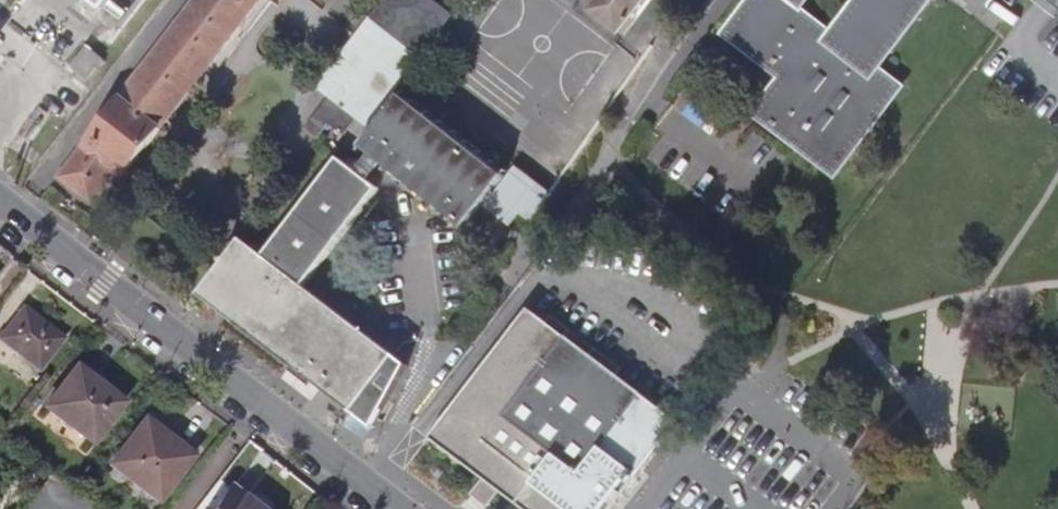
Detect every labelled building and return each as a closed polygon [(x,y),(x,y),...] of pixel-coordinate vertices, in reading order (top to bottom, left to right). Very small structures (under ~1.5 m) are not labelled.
[(61,179),(93,202),(116,170),(123,176),(257,0),(197,0),(61,179)] [(102,11),(110,0),(89,0),(102,11)] [(438,0),(385,0),(356,38),(405,76),(453,14),(437,1),(438,0)] [(596,12),(626,36),(652,0),(605,0),(596,12)] [(723,35),(778,78),(752,113),(836,177),(903,86),(880,69),(931,0),(750,0),(723,35)] [(367,126),(405,76),(356,38),(317,88),(330,97),(319,112),(359,143),(370,129),(367,126)] [(89,48),(75,67),(91,79),(105,60),(89,48)] [(403,95),(364,146),(465,225),(505,173),(403,95)] [(317,116),(308,127),(319,136),(328,124),(317,116)] [(408,365),(303,286),(378,187),(341,159),(264,256),(242,239),(200,294),(374,426),(408,365)] [(27,308),(2,339),(42,370),(67,339),(27,308)] [(431,438),(524,508),(611,508),(678,421),(663,410),(530,310),(431,438)] [(79,368),(47,408),(93,444),(125,404),(79,368)] [(148,420),(112,466),(160,504),(183,476),(177,472),(192,453),(148,420)] [(216,508),(262,508),(234,487),(216,508)]
